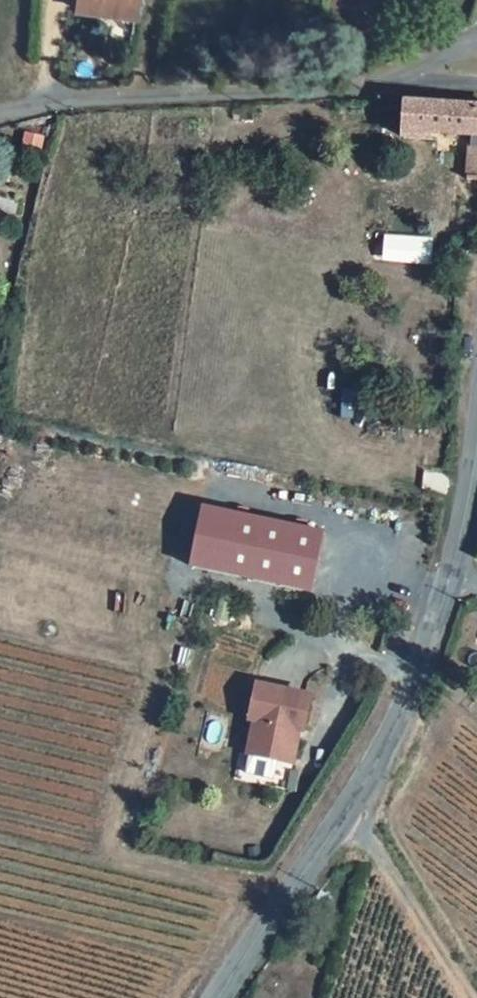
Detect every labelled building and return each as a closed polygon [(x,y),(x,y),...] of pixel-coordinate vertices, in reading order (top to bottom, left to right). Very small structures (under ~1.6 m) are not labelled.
[(403,103),(400,146),(423,147),(424,138),(460,140),(458,175),(476,176),(476,107),(403,103)] [(375,258),(427,259),(427,240),(375,239),(375,258)] [(198,508),(186,572),(311,595),(323,531),(198,508)] [(313,685),(261,674),(254,708),(258,709),(251,742),(295,751),(302,718),(306,719),(313,685)] [(283,784),(287,768),(248,758),(243,775),(283,784)]
